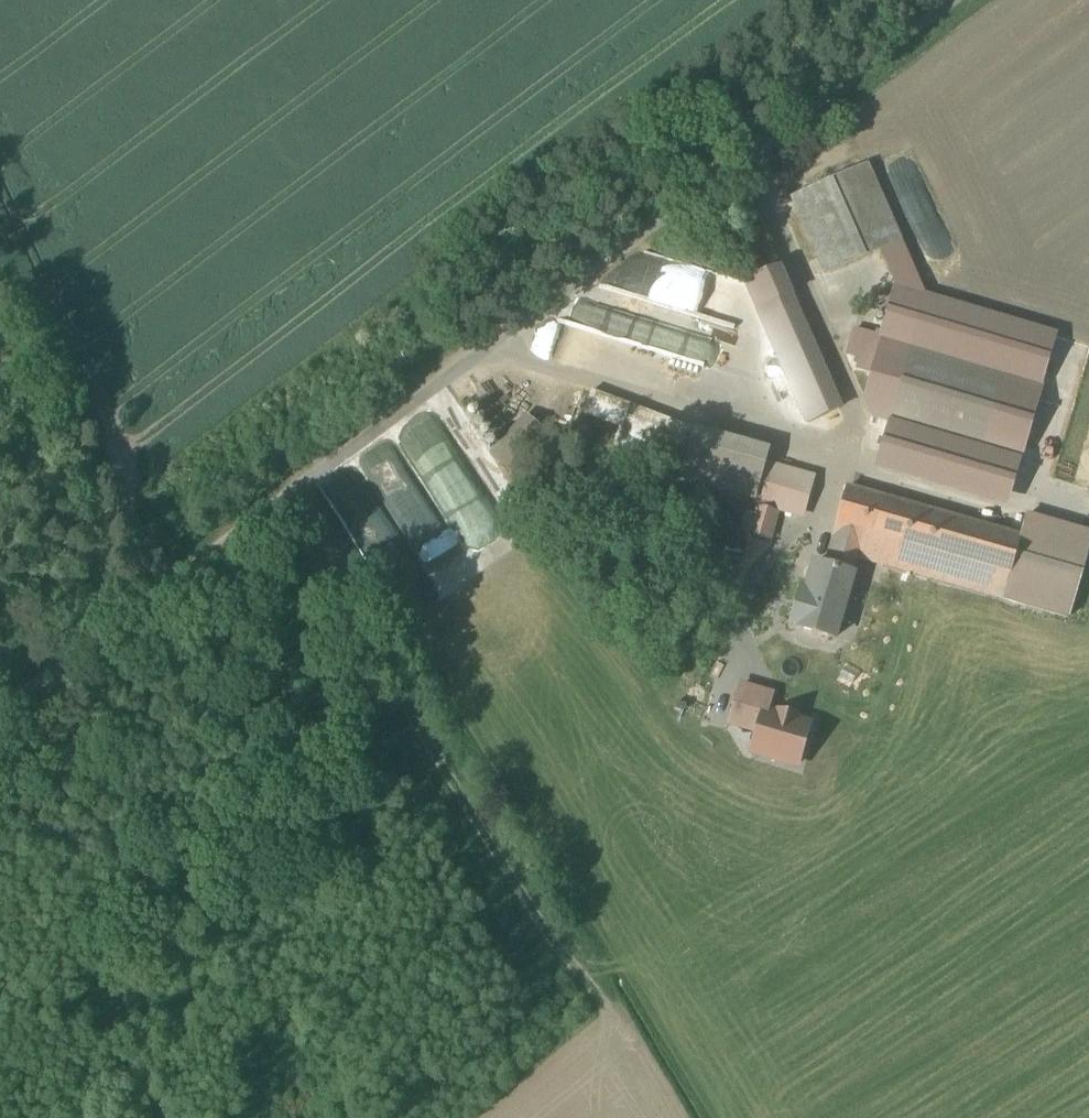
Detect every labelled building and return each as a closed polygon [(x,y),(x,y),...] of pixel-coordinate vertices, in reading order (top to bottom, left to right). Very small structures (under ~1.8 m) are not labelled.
[(868,164),(793,197),(828,276),(903,243),(868,164)] [(1061,333),(901,287),(865,414),(986,449),(986,448),(1025,459),(1061,333)] [(761,288),(731,301),(768,385),(798,371),(761,288)] [(766,457),(593,391),(585,411),(622,425),(618,435),(722,475),(728,461),(760,473),(766,457)] [(810,476),(770,464),(759,505),(799,516),(810,476)] [(834,550),(858,557),(1004,599),(1007,592),(1033,599),(1049,544),(850,487),(834,550)] [(858,557),(834,550),(829,567),(816,563),(811,579),(813,580),(809,591),(805,606),(842,618),(855,575),(853,574),(858,557)] [(805,606),(809,591),(803,589),(793,625),(836,639),(842,618),(805,606)]
